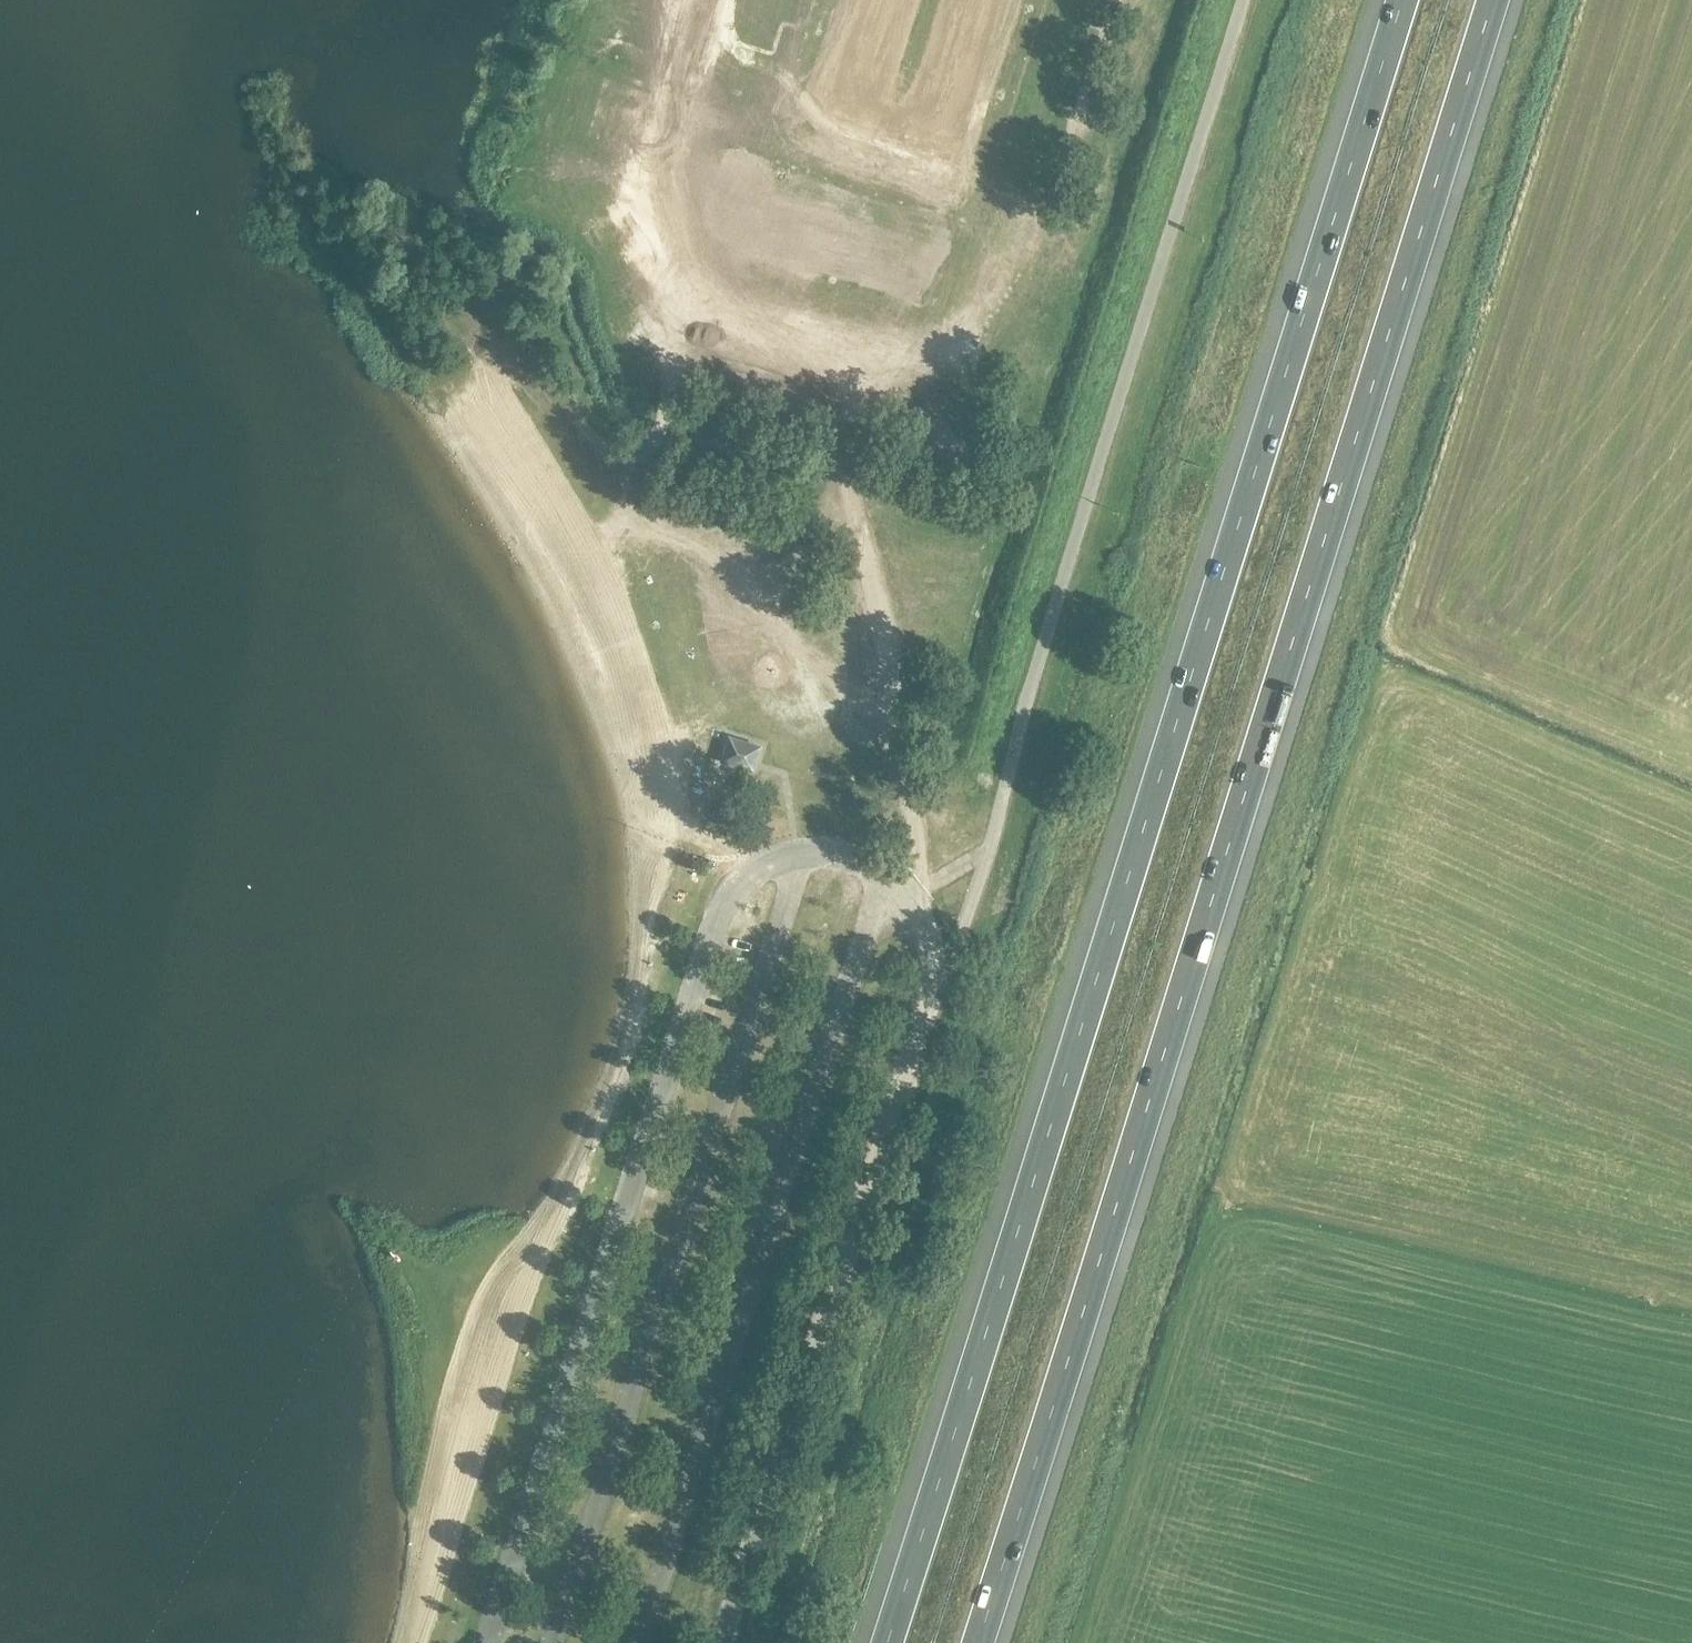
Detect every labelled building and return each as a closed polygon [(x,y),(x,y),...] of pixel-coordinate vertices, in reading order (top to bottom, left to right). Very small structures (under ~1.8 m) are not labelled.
[(789,309),(792,299),(770,294),(767,303),(789,309)] [(759,747),(731,738),(724,760),(752,769),(759,747)]
